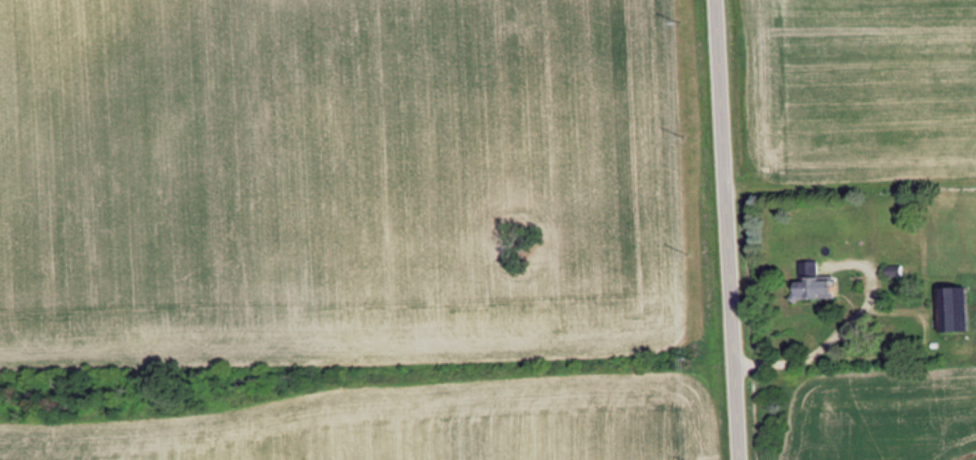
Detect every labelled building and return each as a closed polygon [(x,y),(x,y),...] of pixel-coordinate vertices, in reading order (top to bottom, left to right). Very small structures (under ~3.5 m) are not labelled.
[(833,298),(833,276),(818,277),(817,261),(800,262),(801,282),(793,282),(793,299),(833,298)] [(940,332),(962,332),(962,287),(940,287),(940,332)]
